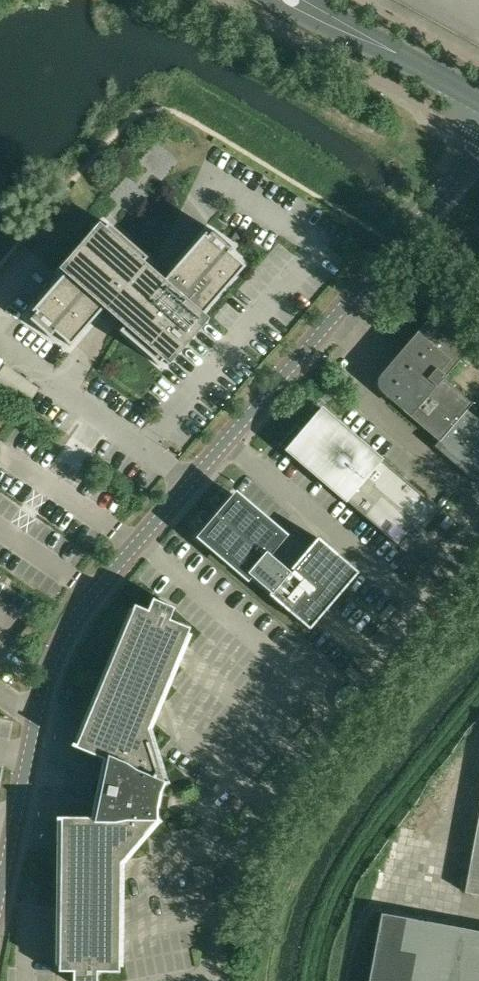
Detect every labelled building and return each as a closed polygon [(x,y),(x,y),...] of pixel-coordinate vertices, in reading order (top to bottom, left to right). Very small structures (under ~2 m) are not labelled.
[(37,312),(30,320),(50,338),(55,332),(71,346),(107,305),(128,323),(120,332),(159,366),(164,360),(169,365),(208,321),(202,316),(245,267),(229,253),(234,248),(214,230),(207,238),(204,235),(161,285),(140,267),(147,258),(108,224),(104,230),(98,225),(59,269),(65,274),(34,310),(37,312)] [(412,339),(386,369),(390,371),(384,378),(383,380),(382,381),(382,383),(382,384),(382,386),(383,387),(383,388),(384,390),(391,395),(388,399),(432,436),(428,441),(474,481),(478,475),(478,420),(467,410),(473,404),(444,379),(472,346),(434,313),(412,339)] [(280,444),(397,544),(417,522),(424,528),(440,510),(322,409),(303,431),(296,426),(297,425),(296,424),(280,444)] [(304,538),(299,537),(300,536),(300,535),(299,534),(299,533),(298,532),(297,531),(296,530),(295,530),(293,530),(291,531),(290,532),(289,533),(288,534),(284,533),(282,535),(236,495),(234,497),(236,497),(203,536),(202,535),(201,536),(249,577),(250,576),(271,593),(269,595),(310,629),(359,572),(318,538),(312,544),(304,538)] [(157,820),(160,823),(162,821),(157,817),(158,808),(160,794),(164,785),(169,784),(168,781),(164,782),(148,729),(190,628),(170,619),(175,607),(153,598),(148,610),(135,605),(92,705),(76,744),(73,743),(71,745),(103,759),(91,817),(57,817),(57,820),(60,820),(60,861),(59,971),(73,971),(73,980),(97,980),(97,972),(119,972),(120,863),(157,820)] [(38,630),(30,624),(21,637),(29,643),(38,630)] [(464,892),(478,895),(478,814),(464,892)] [(382,914),(369,980),(478,980),(478,932),(382,914)]
